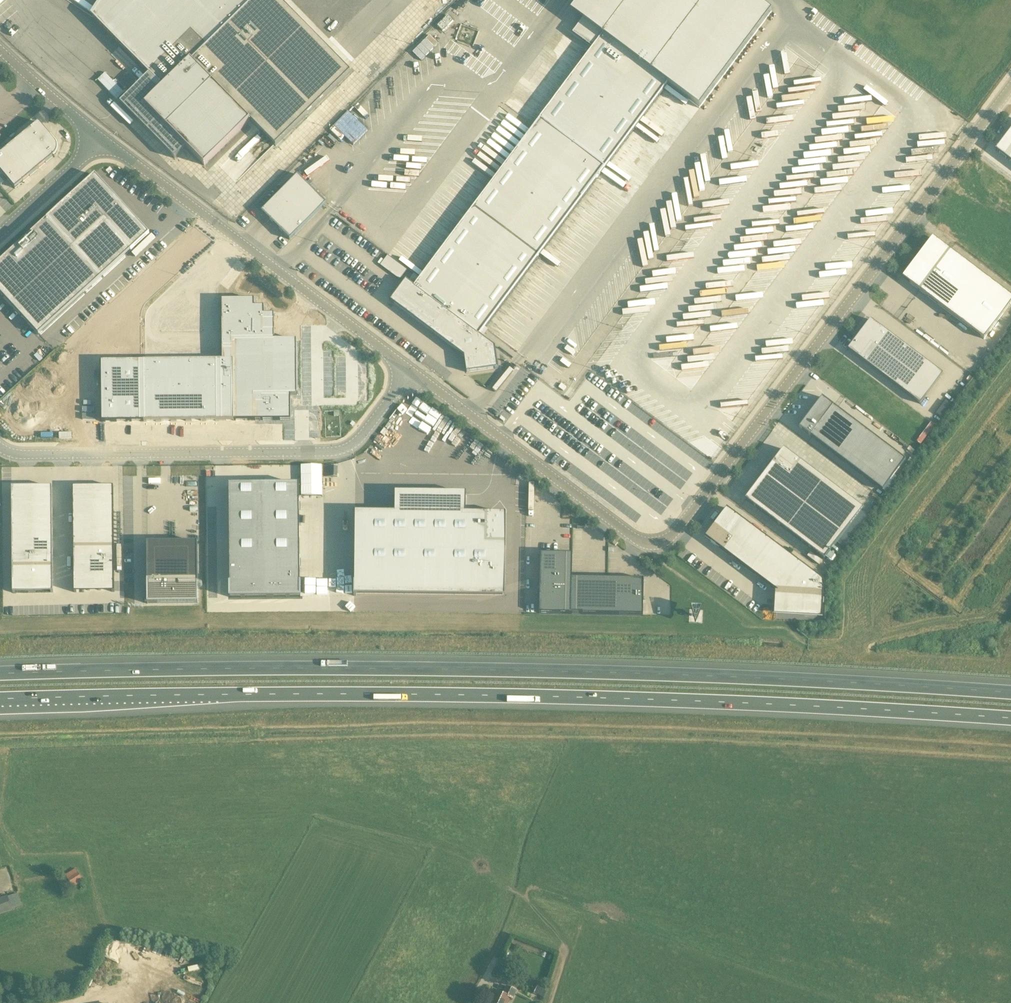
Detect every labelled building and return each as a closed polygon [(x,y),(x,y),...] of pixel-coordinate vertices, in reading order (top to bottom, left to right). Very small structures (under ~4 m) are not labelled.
[(92,16),(163,88),(153,98),(141,85),(121,104),(175,160),(187,148),(204,166),(250,121),(275,146),(350,73),(278,0),(103,0),(92,16)] [(390,301),(430,331),(456,351),(464,357),(466,373),(498,368),(495,347),(479,335),(480,333),(485,327),(543,249),(546,246),(592,185),(596,179),(625,140),(667,85),(699,108),(771,12),(756,0),(629,0),(602,36),(593,49),(560,92),(532,130),(420,279),(414,275),(408,282),(406,280),(390,301)] [(420,49),(428,56),(439,44),(431,36),(420,49)] [(349,111),(336,126),(355,143),(368,128),(349,111)] [(0,154),(0,171),(15,189),(54,157),(56,155),(57,153),(58,150),(57,147),(57,145),(55,142),(39,122),(0,154)] [(995,150),(1010,162),(1010,130),(995,150)] [(0,262),(0,293),(38,335),(149,234),(146,230),(95,175),(51,216),(50,215),(0,262)] [(297,175),(260,211),(289,239),(325,203),(297,175)] [(903,277),(910,282),(908,284),(918,291),(984,339),(1010,303),(1010,297),(949,250),(940,243),(934,251),(927,246),(903,277)] [(383,264),(402,279),(409,270),(390,255),(383,264)] [(985,266),(981,271),(1010,291),(1010,284),(985,266)] [(101,361),(102,422),(291,420),(290,396),(297,396),(297,340),(274,340),(274,315),(264,315),(264,307),(254,307),(254,300),(222,300),(222,360),(101,361)] [(870,320),(848,350),(920,404),(942,374),(870,320)] [(799,428),(874,485),(897,455),(822,398),(799,428)] [(417,403),(399,431),(419,444),(435,454),(440,447),(446,450),(452,440),(451,440),(458,429),(417,403)] [(783,449),(745,500),(824,560),(863,509),(783,449)] [(339,476),(339,465),(325,465),(325,476),(339,476)] [(229,485),(230,598),(300,597),(299,485),(229,485)] [(73,487),(74,592),(77,592),(77,587),(88,587),(88,590),(90,590),(90,587),(97,587),(97,590),(99,590),(99,587),(111,587),(111,592),(113,592),(113,487),(73,487)] [(12,488),(13,593),(15,593),(15,588),(50,588),(50,592),(52,592),(52,488),(12,488)] [(726,508),(705,537),(776,592),(776,612),(820,614),(820,605),(823,605),(824,582),(726,508)] [(355,512),(354,596),(356,596),(356,593),(503,595),(503,585),(505,585),(506,514),(466,514),(395,513),(355,512)] [(147,543),(147,604),(198,603),(197,542),(147,543)] [(539,603),(539,613),(643,615),(643,605),(640,605),(640,599),(643,599),(644,579),(607,579),(572,578),(572,554),(540,553),(539,597),(542,597),(542,603),(539,603)] [(67,875),(74,886),(85,880),(78,868),(67,875)] [(12,910),(12,908),(8,896),(0,898),(0,915),(12,910)] [(496,990),(493,989),(490,995),(493,996),(490,1002),(508,1002),(509,999),(512,1001),(517,991),(506,985),(503,993),(496,990)]
